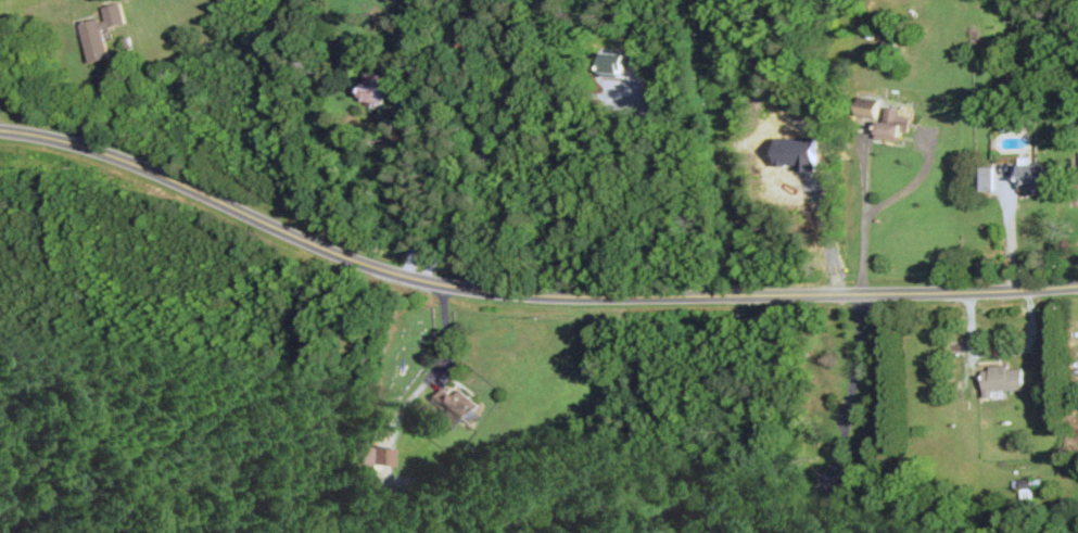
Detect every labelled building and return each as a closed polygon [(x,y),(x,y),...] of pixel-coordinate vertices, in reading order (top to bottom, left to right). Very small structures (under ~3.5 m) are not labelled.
[(125,24),(120,3),(101,7),(104,18),(78,24),(88,63),(109,58),(102,29),(125,24)] [(625,54),(600,52),(598,75),(623,77),(625,54)] [(383,103),(384,75),(363,74),(361,102),(383,103)] [(907,111),(883,106),(877,137),(901,142),(907,111)] [(1018,165),(1018,189),(1044,189),(1044,165),(1018,165)] [(993,191),(993,168),(975,168),(975,191),(993,191)] [(1022,367),(984,367),(984,391),(1022,391),(1022,367)] [(479,407),(460,389),(453,397),(444,388),(433,401),(444,411),(434,422),(444,431),(455,419),(462,425),(479,407)] [(377,468),(379,455),(358,452),(357,466),(377,468)]
